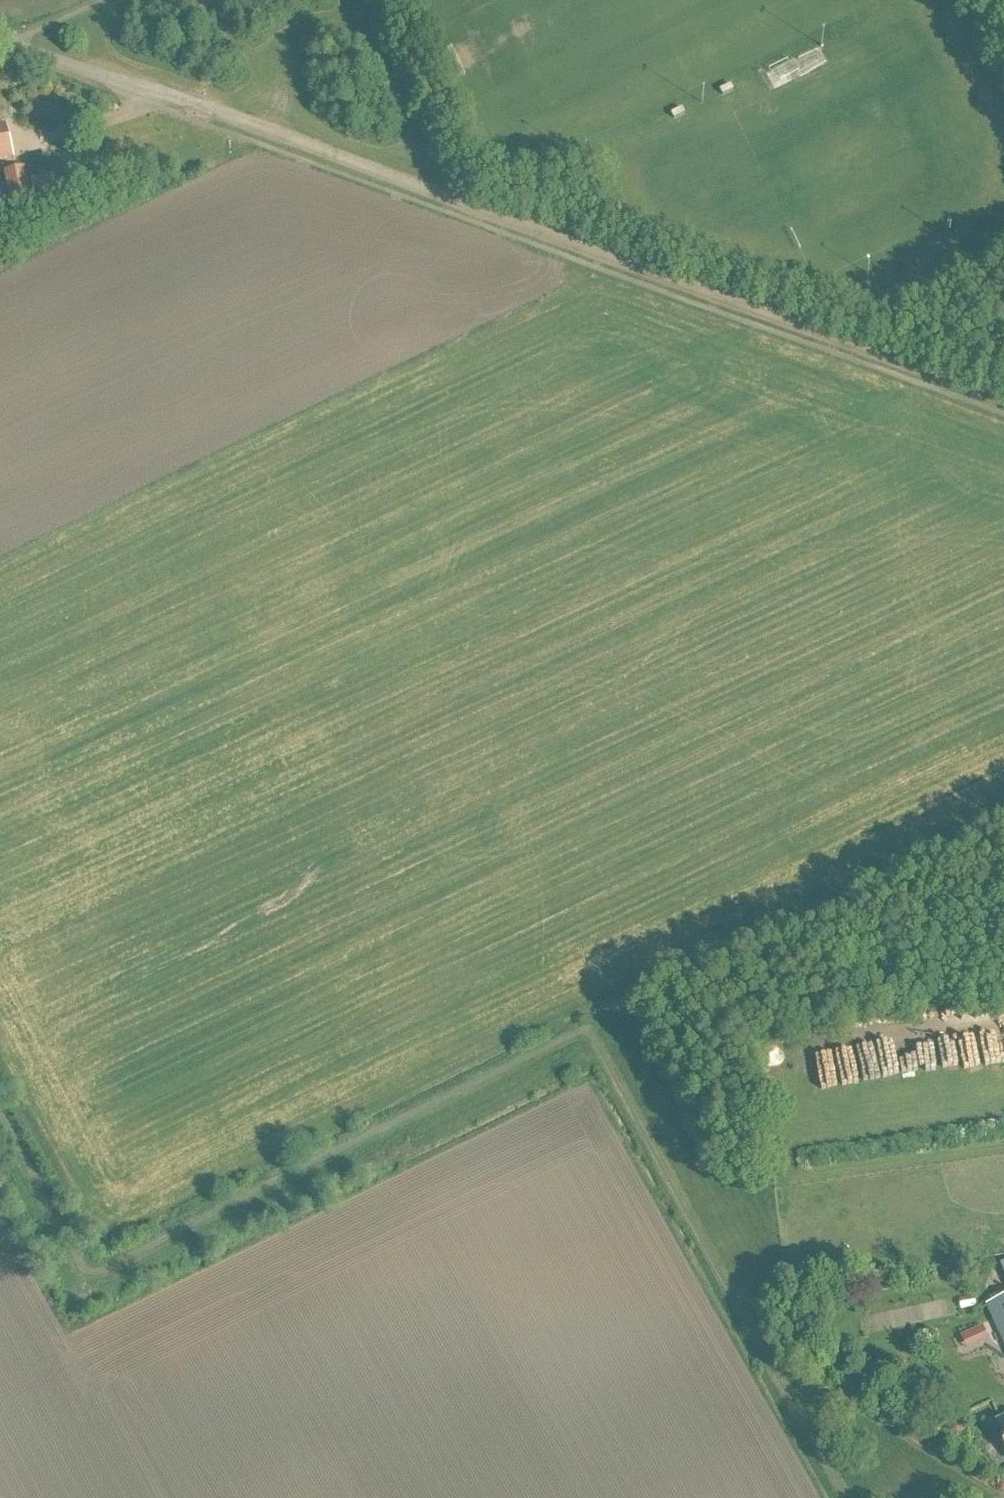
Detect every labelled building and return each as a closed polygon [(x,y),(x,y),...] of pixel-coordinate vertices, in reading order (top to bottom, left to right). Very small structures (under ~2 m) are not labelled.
[(2,125),(0,125),(0,160),(9,158),(2,125)] [(4,172),(10,206),(32,202),(26,168),(4,172)] [(983,1307),(1003,1351),(1003,1297),(983,1307)] [(973,1298),(958,1301),(960,1311),(975,1308),(973,1298)] [(992,1424),(1000,1440),(997,1442),(1003,1457),(1003,1418),(992,1424)]
